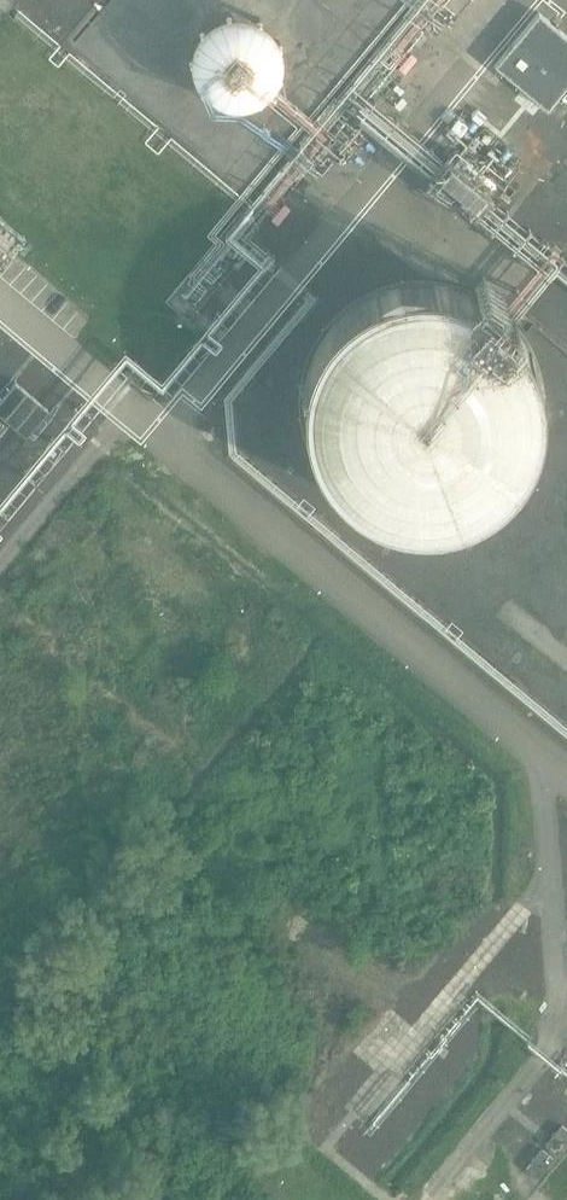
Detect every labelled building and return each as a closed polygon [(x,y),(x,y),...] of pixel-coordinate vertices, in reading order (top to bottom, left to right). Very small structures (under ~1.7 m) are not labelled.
[(566,85),(566,37),(539,14),(497,66),(548,108),(566,85)] [(282,76),(283,67),(282,58),(280,49),(275,41),(270,34),(263,28),(255,24),(247,21),(238,19),(229,20),(220,22),(212,26),(205,31),(198,37),(193,45),(190,53),(188,62),(188,71),(190,80),(193,88),(198,96),(204,102),(212,108),(220,111),(229,114),(238,114),(247,113),(255,110),(263,105),(270,99),(275,92),(280,84),(282,76)] [(400,553),(486,538),(543,472),(544,385),(488,318),(402,302),(326,344),(296,426),(325,508),(400,553)] [(16,383),(0,402),(0,437),(11,424),(27,437),(49,411),(16,383)] [(566,1142),(566,1129),(562,1125),(545,1145),(556,1154),(566,1142)] [(537,1177),(554,1157),(542,1148),(526,1168),(537,1177)]
